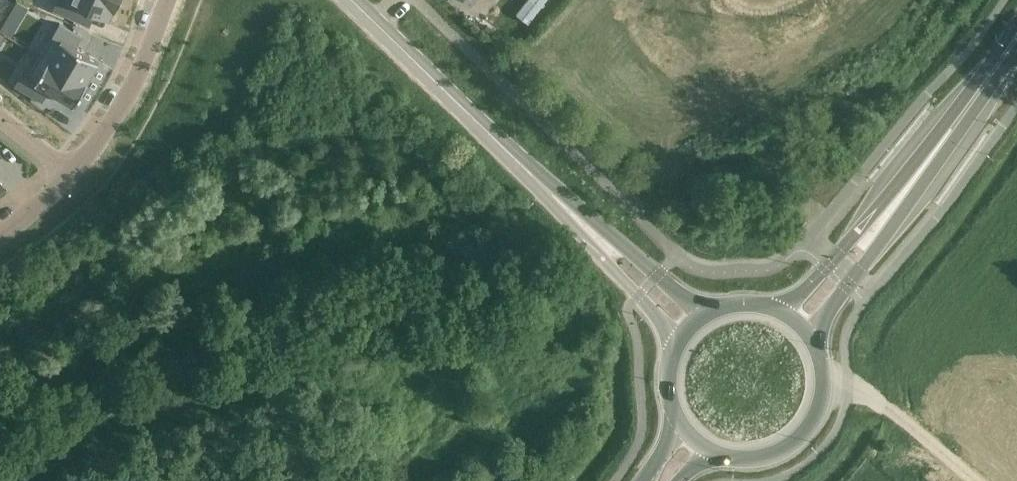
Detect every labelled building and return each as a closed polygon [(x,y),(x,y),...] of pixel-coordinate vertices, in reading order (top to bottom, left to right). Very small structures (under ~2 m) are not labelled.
[(55,8),(78,18),(83,7),(108,17),(112,8),(114,8),(118,0),(58,0),(55,8)] [(482,38),(500,54),(526,24),(547,0),(515,0),(482,38)] [(41,54),(41,55),(86,82),(87,81),(98,62),(99,60),(76,47),(82,36),(60,23),(41,54)] [(22,72),(15,84),(43,100),(50,89),(73,103),(75,104),(88,81),(87,81),(86,82),(41,55),(41,54),(40,54),(28,75),(22,72)]
